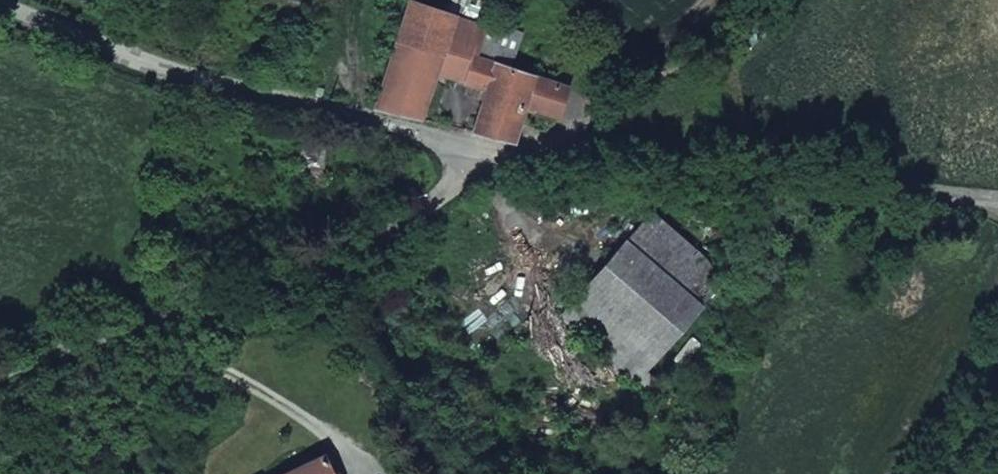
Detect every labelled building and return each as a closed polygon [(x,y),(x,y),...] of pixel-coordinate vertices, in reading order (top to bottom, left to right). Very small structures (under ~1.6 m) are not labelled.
[(473,132),(515,142),(527,107),(560,118),(569,87),(512,69),(524,32),(485,20),(484,25),(411,2),(377,108),(421,119),(438,71),(466,80),(464,83),(486,90),(473,132)] [(325,148),(299,147),(297,175),(307,175),(306,185),(324,186),(325,148)] [(645,231),(624,261),(706,319),(727,289),(645,231)] [(706,319),(624,261),(564,346),(645,405),(706,319)] [(317,465),(301,473),(321,473),(317,465)]
